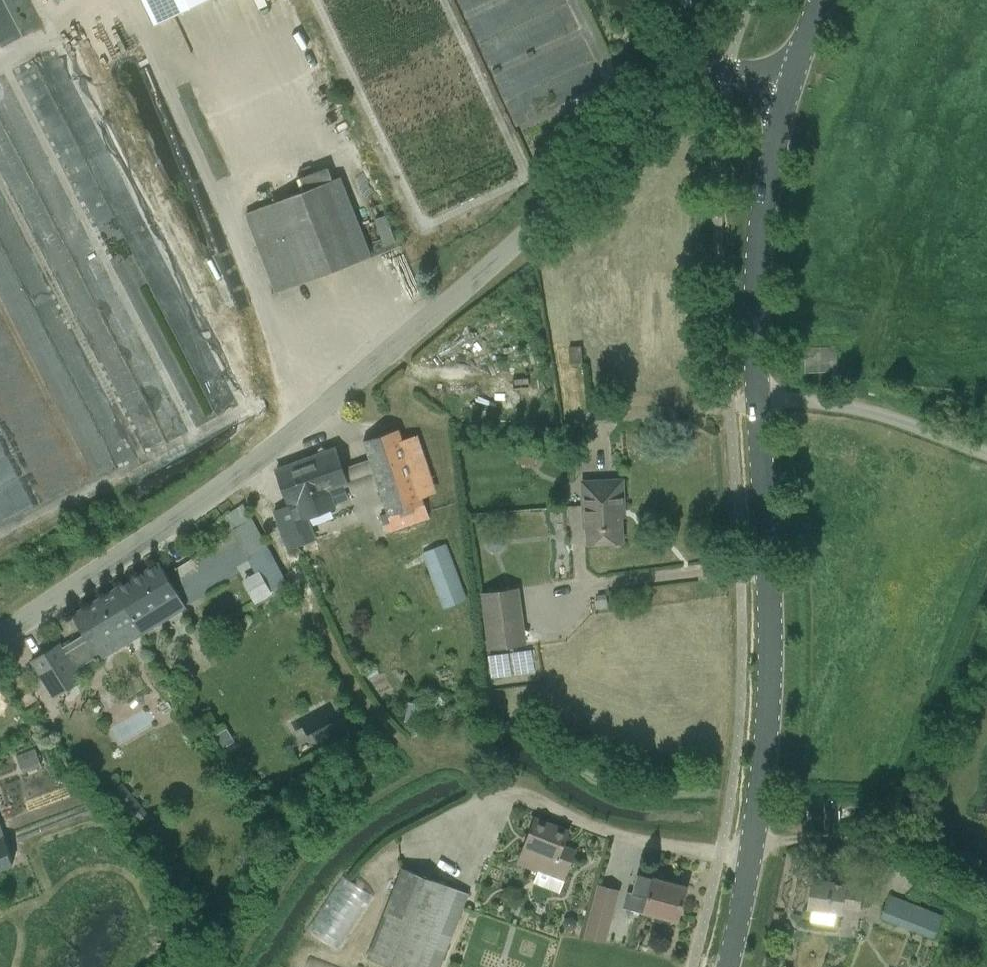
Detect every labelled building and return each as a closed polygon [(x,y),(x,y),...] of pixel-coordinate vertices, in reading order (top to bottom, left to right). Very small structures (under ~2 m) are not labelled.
[(154,26),(207,0),(141,0),(154,26)] [(371,257),(340,177),(247,212),(277,292),(371,257)] [(375,219),(385,246),(396,242),(386,215),(375,219)] [(570,364),(583,363),(582,345),(569,347),(570,364)] [(837,370),(836,353),(805,354),(806,372),(837,370)] [(218,415),(194,366),(170,377),(194,426),(218,415)] [(364,440),(387,513),(380,515),(386,533),(394,530),(429,519),(431,518),(429,513),(426,504),(446,497),(439,474),(433,476),(419,434),(403,439),(399,429),(364,440)] [(349,485),(336,449),(336,448),(277,470),(290,505),(299,502),(305,518),(337,506),(336,504),(350,499),(345,486),(349,485)] [(580,482),(581,503),(624,501),(623,480),(580,482)] [(624,509),(624,501),(581,503),(583,529),(586,528),(587,544),(623,542),(621,509),(624,509)] [(422,553),(440,601),(443,609),(468,599),(447,543),(422,553)] [(269,549),(252,558),(269,591),(286,580),(269,549)] [(142,635),(188,608),(159,562),(116,589),(142,635)] [(480,593),(488,648),(524,643),(516,588),(480,593)] [(101,661),(142,635),(116,589),(73,615),(84,634),(62,647),(60,643),(32,660),(55,698),(85,680),(67,652),(88,640),(101,661)] [(608,608),(606,594),(596,595),(597,600),(594,600),(596,609),(608,608)] [(536,650),(491,652),(492,681),(537,679),(536,650)] [(425,706),(408,702),(404,721),(421,725),(425,706)] [(235,742),(226,728),(213,736),(222,750),(235,742)] [(36,754),(18,761),(23,773),(41,765),(36,754)] [(108,795),(137,831),(152,818),(123,783),(108,795)] [(564,880),(571,861),(559,856),(569,831),(536,818),(519,862),(564,880)] [(16,863),(0,821),(0,870),(16,863)] [(393,966),(439,966),(468,893),(403,867),(368,957),(393,966)] [(308,930),(338,950),(374,895),(344,875),(308,930)] [(624,907),(667,918),(675,920),(676,918),(679,919),(687,888),(638,875),(634,893),(628,891),(624,907)] [(859,911),(862,889),(845,886),(846,885),(813,879),(809,908),(811,908),(809,921),(832,925),(834,912),(843,913),(843,909),(859,911)] [(585,936),(605,941),(619,890),(598,885),(585,936)] [(890,896),(881,918),(934,938),(942,916),(890,896)] [(575,929),(578,924),(576,919),(571,916),(564,918),(563,923),(564,928),(569,931),(575,929)] [(307,966),(341,966),(311,956),(307,966)]
